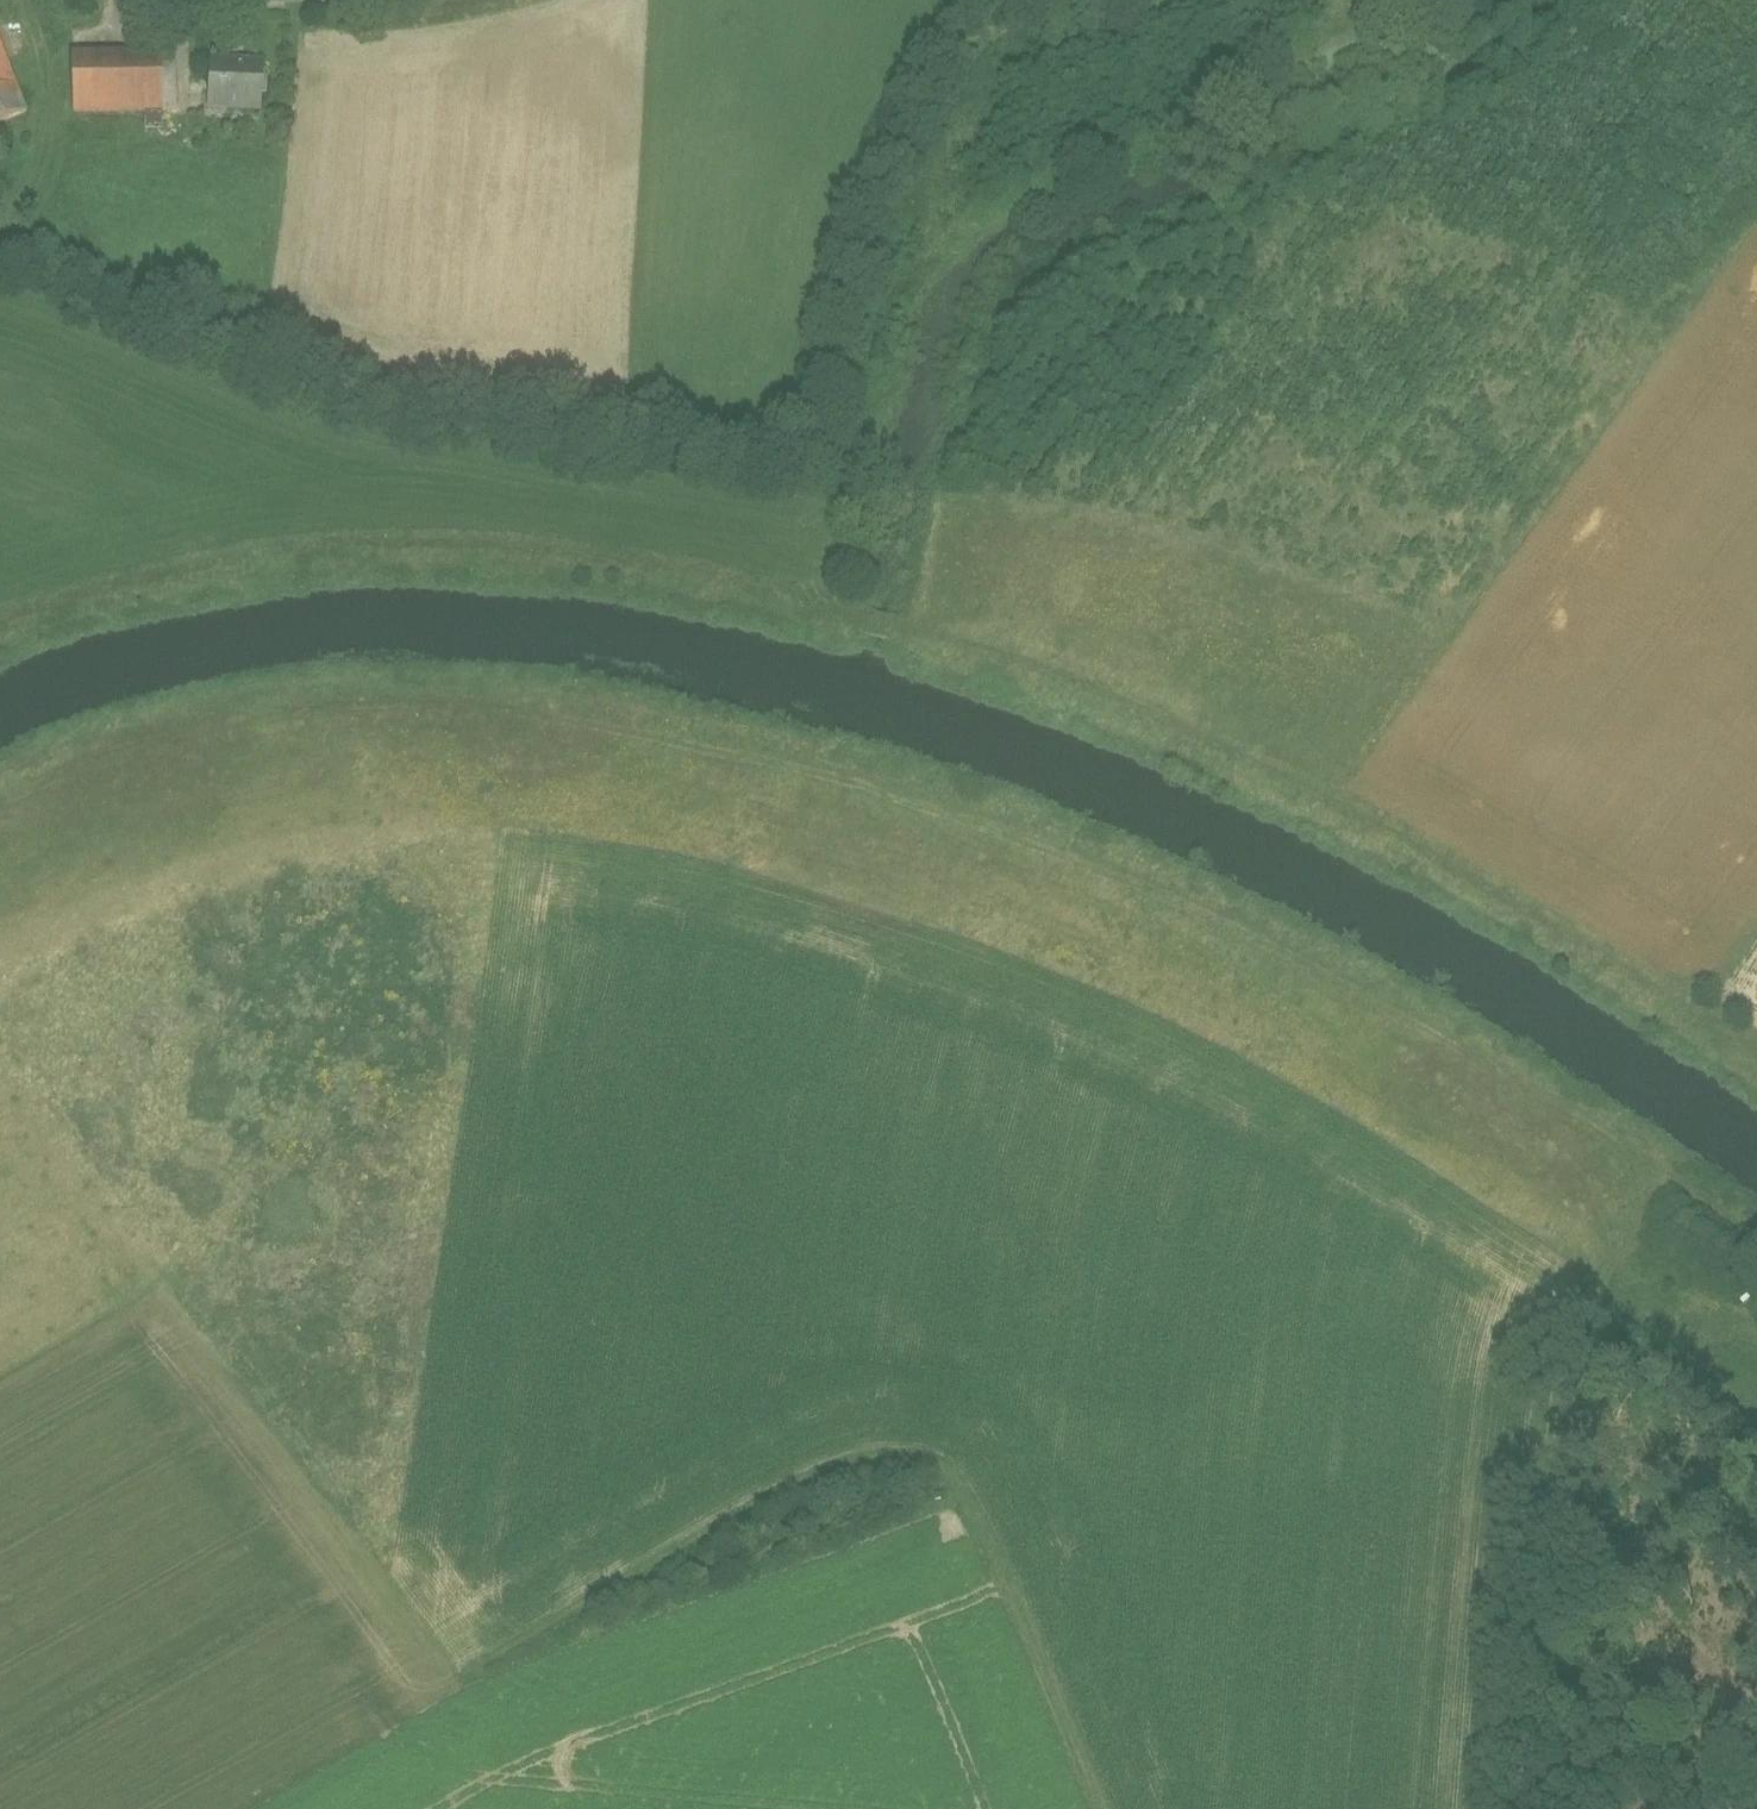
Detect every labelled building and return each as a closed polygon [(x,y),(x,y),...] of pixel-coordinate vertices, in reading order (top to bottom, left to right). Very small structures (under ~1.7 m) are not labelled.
[(0,22),(0,92),(23,84),(2,21),(0,22)] [(167,54),(79,55),(80,113),(168,112),(167,54)] [(271,60),(214,59),(213,106),(270,108),(271,60)]
